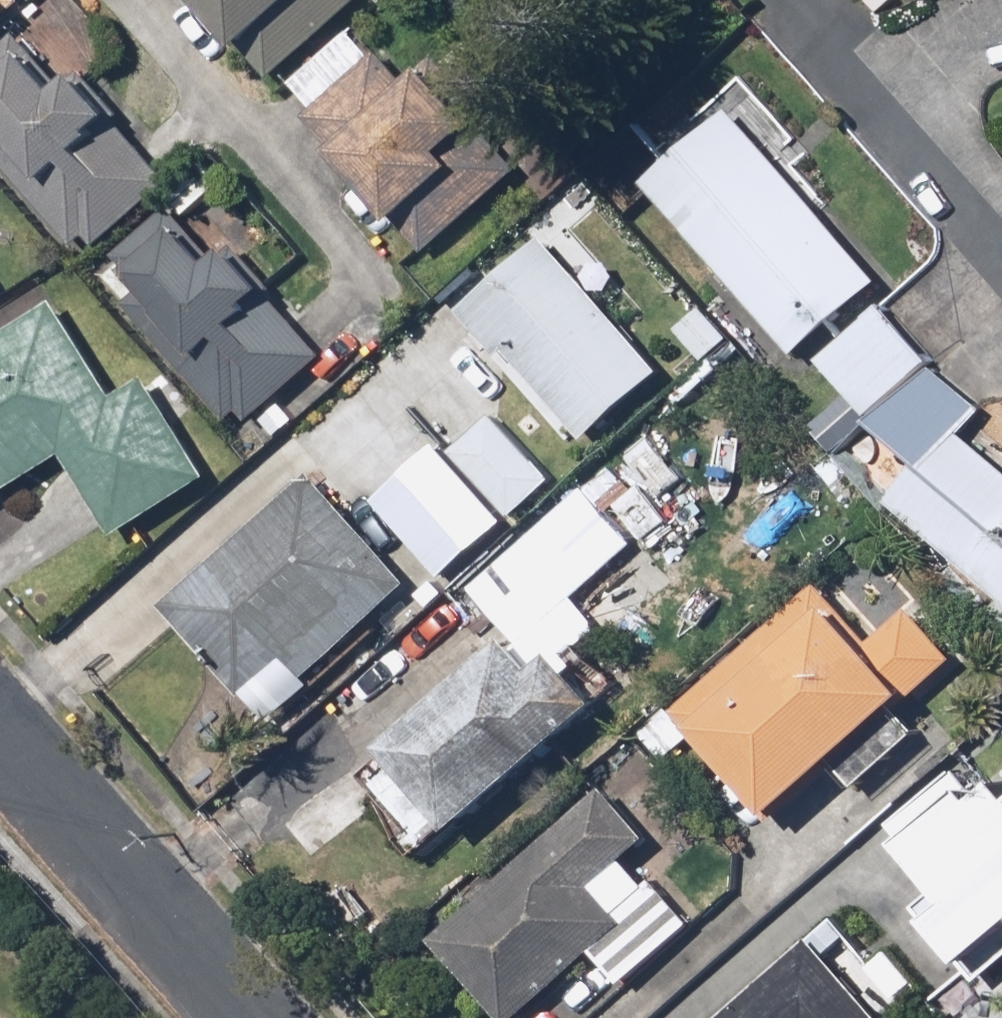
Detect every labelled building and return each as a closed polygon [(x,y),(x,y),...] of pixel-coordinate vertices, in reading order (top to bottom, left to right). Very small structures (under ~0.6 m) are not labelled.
[(34,0),(0,0),(0,31),(34,0)] [(287,69),(369,0),(228,0),(287,69)] [(86,246),(98,235),(110,249),(184,184),(128,120),(141,109),(99,61),(82,77),(41,30),(0,66),(0,148),(86,246)] [(385,46),(315,109),(443,252),(541,163),(447,59),(419,84),(385,46)] [(893,276),(740,104),(651,183),(804,355),(893,276)] [(129,260),(113,274),(241,417),(254,405),(264,416),(339,348),(286,289),(298,278),(240,214),(218,233),(183,194),(121,250),(129,260)] [(624,288),(566,227),(473,316),(511,356),(520,347),(601,432),(676,361),(615,297),(624,288)] [(12,289),(0,269),(0,296),(12,289)] [(0,334),(0,493),(5,501),(81,452),(130,529),(223,469),(159,369),(124,391),(63,295),(0,334)] [(944,356),(888,296),(821,359),(877,419),(944,356)] [(975,428),(995,410),(945,362),(889,413),(935,454),(903,490),(1001,577),(1001,451),(975,428)] [(568,480),(502,408),(459,446),(525,519),(568,480)] [(510,520),(417,412),(362,459),(455,568),(510,520)] [(478,819),(621,693),(593,661),(603,652),(591,639),(603,629),(579,602),(680,512),(666,496),(694,472),(655,428),(476,587),(521,637),(374,767),(439,841),(472,812),(478,819)] [(420,578),(320,469),(176,600),(262,694),(308,652),(322,667),(420,578)] [(863,589),(853,598),(833,576),(683,715),(781,821),(965,651),(915,598),(891,620),(863,589)] [(619,780),(441,927),(516,1017),(605,944),(634,979),(701,924),(639,849),(662,830),(681,854),(711,829),(655,762),(625,787),(619,780)] [(1001,978),(1001,783),(991,791),(969,764),(904,816),(924,842),(940,830),(971,869),(933,899),(981,960),(967,972),(984,993),(1001,978)] [(826,934),(733,1017),(902,1017),(826,934)]
